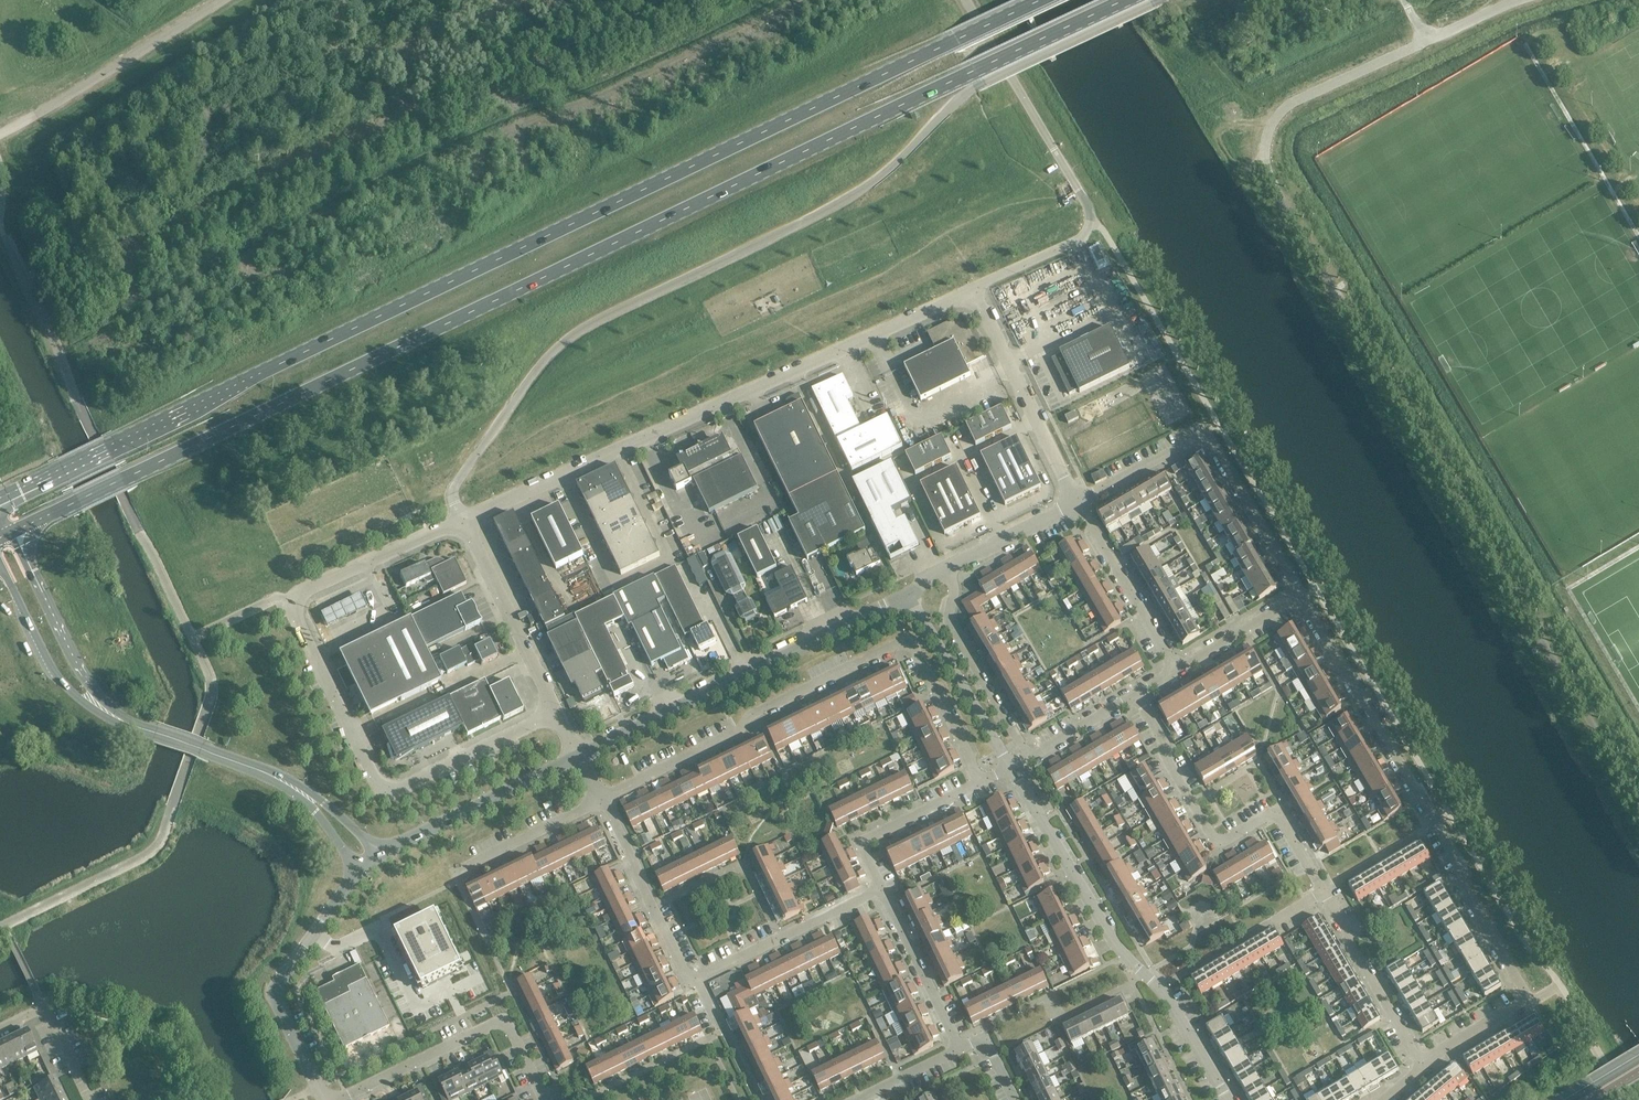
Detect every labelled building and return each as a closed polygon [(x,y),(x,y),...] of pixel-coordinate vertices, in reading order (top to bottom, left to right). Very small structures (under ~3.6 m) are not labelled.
[(970,376),(965,365),(968,363),(969,363),(981,357),(970,334),(969,332),(967,330),(965,328),(963,327),(962,326),(960,325),(957,325),(955,324),(953,324),(951,325),(948,325),(946,326),(930,334),(936,347),(936,346),(938,350),(904,367),(921,400),(970,376)] [(1129,368),(1109,328),(1059,352),(1060,355),(1051,359),(1069,395),(1078,390),(1079,393),(1129,368)] [(812,390),(822,411),(846,399),(853,396),(843,376),(812,390)] [(799,394),(788,399),(788,401),(787,405),(780,409),(782,413),(754,426),(799,517),(789,522),(807,560),(865,531),(808,414),(808,413),(799,394)] [(861,430),(846,399),(822,411),(837,442),(861,430)] [(1002,408),(984,416),(989,426),(1007,418),(1002,408)] [(1078,418),(1075,411),(1065,416),(1068,423),(1078,418)] [(989,426),(984,416),(966,425),(971,435),(989,426)] [(887,417),(861,430),(837,442),(852,472),(902,447),(887,417)] [(1011,428),(1007,418),(989,426),(994,436),(1011,428)] [(994,436),(989,426),(971,435),(975,445),(994,436)] [(941,437),(923,446),(928,456),(946,447),(941,437)] [(1016,438),(998,447),(1003,457),(1021,448),(1016,438)] [(723,440),(699,452),(713,471),(735,460),(732,454),(733,454),(733,453),(730,454),(723,440)] [(928,456),(923,446),(905,454),(910,464),(928,456)] [(951,457),(946,447),(928,456),(933,466),(951,457)] [(1003,457),(998,447),(980,455),(986,466),(1003,457)] [(1026,457),(1021,448),(1003,457),(1007,466),(1026,457)] [(713,471),(699,452),(678,462),(678,463),(680,462),(684,468),(669,475),(677,490),(691,483),(693,486),(692,486),(692,487),(696,485),(709,513),(720,507),(712,491),(704,475),(713,471)] [(933,466),(928,456),(910,464),(915,474),(933,466)] [(742,457),(735,460),(713,471),(704,475),(712,491),(750,473),(742,457)] [(1007,466),(1003,457),(986,466),(990,475),(1007,466)] [(1032,470),(1026,457),(1007,466),(1014,479),(1024,474),(1032,470)] [(1193,462),(1190,457),(1178,464),(1182,469),(1186,467),(1192,478),(1209,468),(1202,457),(1193,462)] [(911,502),(892,462),(852,482),(888,556),(889,556),(890,560),(918,546),(909,529),(910,529),(905,519),(897,523),(892,512),(911,502)] [(615,465),(596,475),(601,487),(621,477),(615,465)] [(1014,479),(1007,466),(990,475),(996,487),(1005,483),(1014,479)] [(956,467),(939,476),(943,485),(961,477),(956,467)] [(1215,479),(1209,468),(1192,478),(1198,489),(1215,479)] [(1041,487),(1032,470),(1024,474),(1032,491),(1041,487)] [(1095,484),(1106,478),(1103,471),(1103,470),(1091,476),(1095,484)] [(758,489),(750,473),(712,491),(720,507),(758,489)] [(1171,490),(1162,473),(1150,480),(1160,496),(1171,490)] [(1032,491),(1024,474),(1014,479),(1022,496),(1032,491)] [(601,487),(596,475),(577,485),(582,496),(601,487)] [(943,485),(939,476),(920,485),(925,494),(943,485)] [(626,488),(621,477),(601,487),(607,498),(626,488)] [(965,487),(961,477),(943,485),(948,495),(965,487)] [(1022,496),(1014,479),(1005,483),(1013,501),(1022,496)] [(1221,490),(1215,479),(1198,489),(1205,500),(1221,490)] [(1160,496),(1150,480),(1140,486),(1150,503),(1160,496)] [(1013,501),(1005,483),(996,487),(1005,505),(1013,501)] [(948,495),(943,485),(925,494),(930,504),(948,495)] [(1150,503),(1140,486),(1129,493),(1139,509),(1150,503)] [(607,498),(601,487),(582,496),(588,507),(607,498)] [(970,497),(965,487),(948,495),(953,505),(962,501),(970,497)] [(632,499),(626,488),(607,498),(612,509),(632,499)] [(1228,501),(1221,490),(1205,500),(1211,510),(1228,501)] [(1139,509),(1129,493),(1118,499),(1128,516),(1139,509)] [(953,505),(948,495),(930,504),(935,514),(944,510),(953,505)] [(980,517),(970,497),(962,501),(972,521),(980,517)] [(612,509),(607,498),(588,507),(593,518),(612,509)] [(637,510),(632,499),(612,509),(618,520),(637,510)] [(1131,522),(1128,516),(1118,499),(1107,505),(1121,528),(1131,522)] [(972,521),(962,501),(953,505),(963,525),(972,521)] [(1234,511),(1228,501),(1211,510),(1218,521),(1234,511)] [(584,555),(559,505),(532,519),(556,568),(584,555)] [(963,525),(953,505),(944,510),(954,530),(963,525)] [(1121,528),(1107,505),(1096,512),(1110,535),(1121,528)] [(618,520),(612,509),(593,518),(599,529),(618,520)] [(643,522),(637,510),(618,520),(623,531),(643,522)] [(954,530),(944,510),(935,514),(944,534),(954,530)] [(1169,511),(1163,515),(1167,521),(1173,518),(1169,511)] [(1241,522),(1234,511),(1218,521),(1224,532),(1241,522)] [(494,523),(499,533),(519,523),(514,513),(494,523)] [(773,519),(767,522),(773,533),(778,530),(773,519)] [(623,531),(618,520),(599,529),(604,541),(623,531)] [(648,533),(643,522),(623,531),(629,543),(648,533)] [(1247,533),(1241,522),(1224,532),(1230,543),(1247,533)] [(524,534),(519,523),(499,533),(504,544),(524,534)] [(757,528),(738,538),(757,578),(777,568),(757,528)] [(629,543),(623,531),(604,541),(610,552),(629,543)] [(654,544),(648,533),(629,543),(634,554),(654,544)] [(1254,544),(1247,533),(1230,543),(1237,553),(1237,554),(1250,546),(1254,544)] [(529,544),(524,534),(504,544),(509,554),(529,544)] [(865,536),(856,540),(861,550),(870,545),(865,536)] [(1078,550),(1071,539),(1055,549),(1061,560),(1078,550)] [(634,554),(629,543),(610,552),(615,563),(634,554)] [(1133,549),(1130,543),(1118,550),(1122,555),(1133,549)] [(534,555),(529,544),(509,554),(515,564),(534,555)] [(659,555),(654,544),(634,554),(640,565),(659,555)] [(719,545),(707,551),(709,555),(721,549),(719,545)] [(1237,554),(1237,553),(1233,556),(1240,567),(1256,557),(1250,546),(1237,554)] [(1154,559),(1148,548),(1131,558),(1138,569),(1154,559)] [(880,562),(876,554),(874,555),(871,549),(856,556),(855,555),(847,559),(851,568),(852,567),(856,576),(864,572),(865,574),(866,575),(869,575),(870,574),(871,572),(872,570),(871,568),(874,567),(873,565),(880,562)] [(1084,560),(1078,550),(1061,560),(1067,570),(1084,560)] [(726,594),(733,597),(743,592),(745,585),(731,555),(723,552),(713,557),(711,565),(726,594)] [(704,553),(695,557),(701,569),(710,564),(704,553)] [(640,565),(634,554),(615,563),(621,574),(640,565)] [(1041,570),(1031,554),(1020,560),(1030,576),(1041,570)] [(539,565),(534,555),(515,564),(520,575),(539,565)] [(1263,568),(1256,557),(1240,567),(1246,578),(1263,568)] [(429,582),(435,580),(445,564),(444,561),(441,560),(439,559),(436,559),(425,564),(424,563),(400,574),(405,587),(423,579),(424,581),(427,583),(429,582)] [(454,559),(445,564),(435,580),(443,595),(466,584),(454,559)] [(1161,570),(1154,559),(1138,569),(1144,580),(1161,570)] [(1030,576),(1020,560),(1010,566),(1020,582),(1030,576)] [(1090,571),(1084,560),(1067,570),(1074,580),(1090,571)] [(545,576),(539,565),(520,575),(525,585),(545,576)] [(675,566),(655,576),(678,622),(698,612),(675,566)] [(1020,582),(1010,566),(1000,572),(1009,588),(1020,582)] [(1166,566),(1161,570),(1144,580),(1151,590),(1167,581),(1173,577),(1166,566)] [(775,576),(783,592),(799,584),(791,568),(775,576)] [(1269,579),(1263,568),(1246,578),(1241,580),(1248,591),(1252,588),(1269,579)] [(1096,581),(1090,571),(1074,580),(1080,591),(1096,581)] [(1009,588),(1000,572),(990,578),(999,595),(1009,588)] [(550,586),(545,576),(525,585),(530,596),(550,586)] [(999,595),(990,578),(979,585),(982,590),(989,601),(999,595)] [(1276,590),(1269,579),(1252,588),(1259,600),(1276,590)] [(1102,591),(1096,581),(1080,591),(1086,601),(1102,591)] [(1174,591),(1167,581),(1151,590),(1157,601),(1174,591)] [(799,584),(783,592),(766,600),(774,617),(807,601),(799,584)] [(555,597),(550,586),(530,596),(535,606),(555,597)] [(1179,588),(1174,591),(1157,601),(1163,612),(1186,599),(1179,588)] [(989,601),(982,590),(962,602),(974,622),(985,616),(979,606),(989,601)] [(1108,601),(1102,591),(1086,601),(1092,611),(1108,601)] [(747,600),(743,592),(733,597),(737,605),(735,610),(740,620),(745,622),(755,617),(757,612),(752,602),(747,600)] [(460,594),(410,619),(425,649),(464,630),(465,630),(481,622),(481,623),(482,622),(480,620),(478,618),(477,615),(476,613),(475,610),(474,608),(473,605),(470,603),(466,605),(460,594)] [(560,607),(555,597),(535,606),(540,617),(560,607)] [(624,618),(614,598),(575,617),(585,637),(608,684),(610,683),(611,686),(610,687),(614,696),(634,686),(629,677),(628,678),(626,675),(628,674),(605,627),(624,618)] [(1192,610),(1186,599),(1163,612),(1170,623),(1192,610)] [(356,613),(350,600),(341,604),(347,617),(356,613)] [(1239,611),(1232,600),(1227,604),(1233,615),(1239,611)] [(1114,612),(1108,601),(1092,611),(1098,621),(1114,612)] [(1230,617),(1224,605),(1218,609),(1225,620),(1230,617)] [(565,618),(560,607),(540,617),(545,628),(565,618)] [(1199,620),(1192,610),(1170,623),(1176,634),(1193,624),(1199,620)] [(676,641),(662,611),(632,626),(651,666),(663,660),(668,670),(689,660),(679,639),(676,641)] [(704,626),(698,612),(678,622),(685,636),(691,633),(699,649),(716,641),(707,624),(704,626)] [(1120,623),(1114,612),(1098,621),(1104,632),(1120,623)] [(546,629),(550,636),(547,637),(559,660),(589,646),(574,616),(546,629)] [(989,622),(985,616),(974,622),(967,626),(973,637),(996,624),(993,620),(989,622)] [(440,681),(425,649),(410,619),(338,654),(339,654),(361,644),(366,653),(346,663),(370,713),(399,699),(400,701),(440,681)] [(998,628),(996,624),(973,637),(979,648),(997,637),(993,631),(998,628)] [(1199,635),(1193,624),(1176,634),(1183,645),(1199,635)] [(1298,637),(1291,626),(1273,637),(1280,648),(1298,637)] [(1001,643),(997,637),(979,648),(985,658),(1008,644),(1005,640),(1001,643)] [(1304,647),(1298,637),(1280,648),(1286,658),(1304,647)] [(489,641),(474,648),(479,660),(481,664),(497,657),(489,641)] [(467,666),(479,660),(474,648),(472,644),(460,650),(459,648),(439,658),(447,674),(466,664),(467,666)] [(1010,649),(1008,644),(985,658),(991,668),(1009,657),(1006,651),(1010,649)] [(602,672),(589,646),(559,660),(572,687),(576,685),(596,675),(602,672)] [(1310,658),(1304,647),(1286,658),(1292,668),(1310,658)] [(1144,666),(1134,650),(1123,657),(1133,673),(1144,666)] [(1263,670),(1252,652),(1241,659),(1252,677),(1263,670)] [(1013,664),(1009,657),(991,668),(997,678),(1020,665),(1018,661),(1013,664)] [(1133,673),(1123,657),(1113,663),(1123,679),(1133,673)] [(1316,668),(1310,658),(1292,668),(1298,679),(1316,668)] [(1252,677),(1241,659),(1231,665),(1241,683),(1252,677)] [(1123,679),(1113,663),(1103,669),(1112,685),(1123,679)] [(1022,669),(1020,665),(997,678),(1004,689),(1021,678),(1018,672),(1022,669)] [(1241,683),(1231,665),(1221,671),(1231,689),(1241,683)] [(1322,678),(1316,668),(1298,679),(1304,689),(1322,678)] [(898,669),(886,674),(896,693),(907,687),(898,669)] [(1112,685),(1103,669),(1093,675),(1102,691),(1112,685)] [(1231,689),(1221,671),(1210,677),(1221,695),(1231,689)] [(896,693),(886,674),(876,680),(885,698),(896,693)] [(605,695),(596,675),(576,685),(585,705),(605,695)] [(1102,691),(1093,675),(1082,681),(1092,697),(1102,691)] [(1221,695),(1210,677),(1200,683),(1211,701),(1221,695)] [(1025,684),(1021,678),(1004,689),(1010,699),(1032,685),(1030,681),(1025,684)] [(1328,688),(1322,678),(1304,689),(1310,699),(1328,688)] [(467,735),(502,718),(489,690),(484,680),(448,698),(467,735)] [(885,698),(876,680),(865,685),(874,704),(885,698)] [(489,690),(502,718),(503,720),(523,710),(508,681),(489,690)] [(1092,697),(1082,681),(1072,687),(1082,703),(1092,697)] [(1211,701),(1200,683),(1190,689),(1200,707),(1211,701)] [(874,704),(865,685),(854,690),(864,709),(874,704)] [(1035,690),(1032,685),(1010,699),(1016,709),(1034,698),(1030,692),(1035,690)] [(1082,703),(1072,687),(1061,693),(1071,710),(1082,703)] [(1334,699),(1328,688),(1310,699),(1316,709),(1334,699)] [(1200,707),(1190,689),(1180,695),(1190,713),(1200,707)] [(864,709),(854,690),(844,695),(853,714),(864,709)] [(853,714),(844,695),(833,701),(842,719),(853,714)] [(917,703),(913,695),(900,702),(904,710),(917,703)] [(1190,713),(1180,695),(1169,701),(1180,719),(1190,713)] [(1316,709),(1323,720),(1341,710),(1337,703),(1340,702),(1337,697),(1334,699),(1316,709)] [(463,727),(448,698),(381,731),(388,745),(393,761),(394,762),(395,762),(395,763),(396,763),(397,762),(414,751),(463,727)] [(572,698),(567,700),(571,709),(576,707),(572,698)] [(1037,705),(1034,698),(1016,709),(1022,719),(1044,706),(1042,702),(1037,705)] [(842,719),(833,701),(822,706),(831,725),(842,719)] [(1180,719),(1169,701),(1158,708),(1169,726),(1180,719)] [(927,716),(922,705),(903,714),(908,725),(927,716)] [(831,725),(822,706),(811,711),(820,730),(831,725)] [(1047,710),(1044,706),(1022,719),(1028,730),(1046,720),(1042,713),(1047,710)] [(820,730),(811,711),(800,716),(810,735),(820,730)] [(810,735),(800,716),(790,722),(799,740),(810,735)] [(932,727),(927,716),(908,725),(914,736),(932,727)] [(1328,728),(1335,738),(1353,728),(1346,717),(1328,728)] [(860,718),(856,720),(861,731),(866,729),(860,718)] [(1206,720),(1197,725),(1200,730),(1208,725),(1206,720)] [(799,740),(790,722),(779,727),(788,746),(799,740)] [(1140,741),(1130,724),(1120,731),(1129,747),(1140,741)] [(1212,726),(1205,731),(1208,736),(1216,732),(1212,726)] [(788,746),(779,727),(768,733),(777,751),(788,746)] [(938,738),(932,727),(914,736),(919,747),(938,738)] [(1359,738),(1353,728),(1335,738),(1341,749),(1359,738)] [(1129,747),(1120,731),(1109,737),(1119,753),(1129,747)] [(1242,739),(1236,743),(1247,761),(1257,755),(1247,737),(1244,732),(1239,735),(1242,739)] [(1303,732),(1296,736),(1299,740),(1306,736),(1303,732)] [(1201,733),(1195,736),(1198,741),(1204,738),(1201,733)] [(1119,753),(1109,737),(1099,743),(1109,759),(1119,753)] [(943,748),(938,738),(919,747),(924,757),(943,748)] [(1365,748),(1359,738),(1341,749),(1347,759),(1365,748)] [(773,758),(764,739),(752,745),(761,764),(773,758)] [(1190,740),(1183,744),(1187,749),(1193,746),(1190,740)] [(1227,742),(1223,745),(1236,767),(1247,761),(1236,743),(1230,747),(1227,742)] [(1109,759),(1099,743),(1089,749),(1099,765),(1109,759)] [(1263,757),(1270,767),(1288,757),(1284,751),(1289,748),(1286,744),(1281,746),(1263,757)] [(761,764),(752,745),(742,750),(751,769),(761,764)] [(1236,767),(1223,745),(1220,746),(1219,747),(1222,752),(1215,755),(1226,773),(1236,767)] [(948,759),(943,748),(924,757),(929,768),(948,759)] [(1371,759),(1365,748),(1347,759),(1353,769),(1371,759)] [(1099,765),(1089,749),(1079,755),(1088,771),(1099,765)] [(751,769),(742,750),(731,755),(740,774),(751,769)] [(1207,754),(1202,757),(1216,779),(1226,773),(1215,755),(1209,759),(1207,754)] [(1316,754),(1311,757),(1314,762),(1319,759),(1316,754)] [(740,774),(731,755),(720,761),(729,779),(740,774)] [(1088,771),(1079,755),(1068,761),(1078,777),(1088,771)] [(1216,779),(1202,757),(1198,759),(1201,764),(1194,768),(1205,786),(1216,779)] [(1291,763),(1288,757),(1270,767),(1276,778),(1298,764),(1296,760),(1291,763)] [(954,770),(948,759),(929,768),(935,779),(954,770)] [(1377,769),(1371,759),(1353,769),(1359,779),(1377,769)] [(729,779),(720,761),(710,766),(719,785),(729,779)] [(1078,777),(1068,761),(1058,767),(1068,783),(1078,777)] [(698,771),(699,773),(708,790),(719,785),(710,766),(708,763),(703,765),(705,768),(698,771)] [(1301,768),(1298,764),(1276,778),(1282,788),(1300,777),(1296,771),(1301,768)] [(916,765),(910,768),(913,776),(919,773),(916,765)] [(1068,783),(1058,767),(1047,774),(1057,790),(1068,783)] [(1127,778),(1133,789),(1151,778),(1145,767),(1127,778)] [(1383,779),(1377,769),(1359,779),(1365,790),(1383,779)] [(699,773),(688,778),(697,795),(708,790),(699,773)] [(905,773),(894,779),(902,795),(913,790),(905,773)] [(1303,783),(1300,777),(1282,788),(1288,798),(1311,785),(1308,781),(1303,783)] [(697,795),(688,778),(678,784),(686,800),(697,795)] [(1157,788),(1151,778),(1133,789),(1139,799),(1157,788)] [(902,795),(894,779),(883,784),(891,801),(902,795)] [(1389,789),(1383,779),(1365,790),(1371,800),(1389,789)] [(686,800),(678,784),(667,789),(675,806),(686,800)] [(891,801),(883,784),(872,789),(881,806),(891,801)] [(1313,789),(1311,785),(1288,798),(1294,808),(1312,798),(1308,792),(1313,789)] [(1103,788),(1098,791),(1101,798),(1107,794),(1103,788)] [(1163,799),(1157,788),(1139,799),(1145,809),(1163,799)] [(675,806),(667,789),(657,794),(665,811),(675,806)] [(881,806),(872,789),(862,794),(870,811),(881,806)] [(1395,800),(1389,789),(1371,800),(1377,810),(1395,800)] [(665,811),(657,794),(646,799),(654,816),(665,811)] [(870,811),(862,794),(851,799),(859,816),(870,811)] [(1007,808),(1002,796),(983,806),(988,817),(1007,808)] [(1120,797),(1114,801),(1117,807),(1123,803),(1120,797)] [(1316,804),(1312,798),(1294,808),(1300,819),(1323,805),(1320,801),(1316,804)] [(654,816),(646,799),(635,805),(643,822),(654,816)] [(859,816),(851,799),(840,805),(849,822),(859,816)] [(1169,809),(1163,799),(1145,809),(1151,819),(1169,809)] [(1089,811),(1083,800),(1066,810),(1073,821),(1089,811)] [(1402,810),(1395,800),(1377,810),(1384,821),(1402,810)] [(1328,802),(1323,805),(1325,809),(1326,811),(1334,806),(1331,801),(1328,802)] [(643,822),(635,805),(624,810),(632,827),(643,822)] [(849,822),(840,805),(829,810),(837,827),(849,822)] [(1325,809),(1323,805),(1300,819),(1306,829),(1324,818),(1321,812),(1325,809)] [(1012,819),(1007,808),(988,817),(993,828),(1012,819)] [(1175,819),(1169,809),(1151,819),(1157,830),(1175,819)] [(1349,809),(1344,812),(1347,818),(1352,814),(1349,809)] [(1095,821),(1089,811),(1073,821),(1079,831),(1095,821)] [(972,835),(963,817),(952,822),(961,841),(972,835)] [(1328,824),(1324,818),(1306,829),(1312,839),(1335,826),(1332,822),(1328,824)] [(1017,829),(1012,819),(993,828),(999,838),(1017,829)] [(1181,829),(1175,819),(1157,830),(1164,840),(1181,829)] [(1101,832),(1095,821),(1079,831),(1085,841),(1101,832)] [(961,841),(952,822),(941,827),(950,846),(961,841)] [(1337,830),(1335,826),(1312,839),(1319,850),(1324,847),(1336,840),(1333,833),(1337,830)] [(950,846),(941,827),(930,833),(939,851),(950,846)] [(598,828),(586,833),(595,850),(606,845),(598,828)] [(1022,840),(1017,829),(999,838),(1004,849),(1022,840)] [(1188,840),(1181,829),(1164,840),(1170,850),(1188,840)] [(1107,842),(1101,832),(1085,841),(1091,851),(1107,842)] [(595,850),(586,833),(576,839),(584,856),(595,850)] [(939,851),(930,833),(919,838),(929,857),(939,851)] [(644,834),(637,838),(642,847),(649,843),(644,834)] [(818,844),(823,855),(840,847),(835,835),(818,844)] [(789,836),(784,838),(787,844),(792,842),(789,836)] [(685,838),(680,840),(683,848),(689,845),(685,838)] [(732,838),(720,843),(729,860),(740,854),(732,838)] [(929,857),(919,838),(909,843),(918,862),(929,857)] [(584,856),(576,839),(565,844),(573,861),(584,856)] [(1025,846),(1022,840),(1004,849),(1009,860),(1037,846),(1034,842),(1025,846)] [(1194,850),(1188,840),(1170,850),(1176,860),(1194,850)] [(1341,847),(1336,840),(1324,847),(1329,854),(1341,847)] [(1113,852),(1107,842),(1091,851),(1097,862),(1113,852)] [(1269,842),(1266,844),(1275,859),(1277,857),(1269,842)] [(1430,858),(1420,842),(1410,848),(1419,864),(1430,858)] [(729,860),(720,843),(710,848),(718,865),(729,860)] [(918,862),(909,843),(898,848),(907,867),(918,862)] [(1265,843),(1255,849),(1264,865),(1275,859),(1266,844),(1265,843)] [(573,861),(565,844),(554,849),(563,866),(573,861)] [(749,856),(755,867),(774,858),(771,852),(775,849),(773,844),(749,856)] [(1039,851),(1037,846),(1009,860),(1014,871),(1033,862),(1030,856),(1039,851)] [(846,857),(840,847),(823,855),(829,866),(846,857)] [(718,865),(710,848),(699,854),(707,871),(718,865)] [(907,867),(898,848),(887,854),(896,873),(907,867)] [(1150,848),(1144,852),(1149,860),(1155,856),(1150,848)] [(1419,864),(1410,848),(1399,854),(1409,871),(1419,864)] [(563,866),(554,849),(544,854),(552,871),(563,866)] [(1264,865),(1255,849),(1244,855),(1254,872),(1264,865)] [(1200,860),(1194,850),(1176,860),(1182,871),(1200,860)] [(1119,862),(1113,852),(1097,862),(1103,872),(1120,863),(1119,862)] [(960,853),(955,856),(959,864),(964,861),(960,853)] [(552,871),(544,854),(533,860),(541,877),(552,871)] [(707,871),(699,854),(688,859),(696,876),(707,871)] [(1409,871),(1399,854),(1389,860),(1399,877),(1409,871)] [(1254,872),(1244,855),(1234,861),(1244,878),(1254,872)] [(851,868),(846,857),(829,866),(834,876),(851,868)] [(532,858),(521,863),(530,882),(541,877),(533,860),(532,858)] [(777,864),(774,858),(755,867),(760,878),(784,866),(782,862),(777,864)] [(696,876),(688,859),(677,864),(686,881),(696,876)] [(1206,871),(1200,860),(1182,871),(1188,882),(1199,875),(1206,871)] [(1399,877),(1389,860),(1379,866),(1389,883),(1399,877)] [(1121,861),(1119,862),(1120,863),(1103,872),(1109,883),(1132,869),(1130,865),(1125,868),(1121,861)] [(1244,878),(1234,861),(1224,868),(1233,884),(1244,878)] [(1036,868),(1033,862),(1014,871),(1019,881),(1038,872),(1041,871),(1047,868),(1045,863),(1036,868)] [(530,882),(521,863),(510,869),(519,887),(530,882)] [(686,881),(677,864),(667,869),(675,886),(686,881)] [(1153,865),(1147,869),(1149,873),(1156,869),(1153,865)] [(786,871),(784,866),(760,878),(765,889),(784,879),(781,873),(786,871)] [(1389,883),(1379,866),(1369,872),(1379,889),(1389,883)] [(590,867),(583,871),(585,876),(593,872),(590,867)] [(613,880),(608,868),(591,877),(596,888),(613,880)] [(856,879),(851,868),(834,876),(839,888),(844,886),(856,879)] [(1233,884),(1224,868),(1213,874),(1223,890),(1233,884)] [(519,887),(510,869),(499,874),(509,893),(519,887)] [(675,886),(667,869),(655,875),(664,892),(675,886)] [(1135,873),(1132,869),(1109,883),(1116,893),(1134,882),(1130,876),(1135,873)] [(1280,870),(1273,874),(1276,879),(1283,875),(1280,870)] [(1043,884),(1038,872),(1019,881),(1025,893),(1039,886),(1043,884)] [(1379,889),(1369,872),(1359,878),(1368,895),(1379,889)] [(509,893),(499,874),(489,879),(498,898),(509,893)] [(1441,878),(1439,874),(1432,878),(1434,882),(1441,878)] [(945,878),(937,882),(943,893),(950,889),(945,878)] [(1002,878),(997,880),(1002,889),(1007,887),(1002,878)] [(1368,895),(1359,878),(1348,885),(1358,901),(1368,895)] [(498,898),(489,879),(478,884),(487,903),(498,898)] [(787,886),(784,879),(765,889),(771,899),(794,888),(792,883),(787,886)] [(860,887),(856,879),(844,886),(847,893),(860,887)] [(619,890),(613,880),(596,888),(602,899),(619,890)] [(1137,888),(1134,882),(1116,893),(1122,903),(1144,890),(1142,886),(1137,888)] [(1425,882),(1418,886),(1421,890),(1428,886),(1425,882)] [(1446,894),(1440,883),(1423,893),(1429,903),(1446,894)] [(487,903),(478,884),(467,890),(476,909),(487,903)] [(1039,886),(1025,893),(1026,896),(1041,889),(1039,886)] [(1421,890),(1418,886),(1411,890),(1414,894),(1421,890)] [(796,892),(794,888),(771,899),(776,910),(795,901),(792,894),(796,892)] [(943,893),(939,895),(945,905),(956,900),(950,889),(943,893)] [(624,901),(619,890),(602,899),(607,909),(624,901)] [(924,897),(920,890),(902,899),(907,910),(931,899),(929,895),(924,897)] [(1047,890),(1032,897),(1034,900),(1048,893),(1047,890)] [(1147,894),(1144,890),(1122,903),(1128,913),(1146,903),(1142,897),(1147,894)] [(1168,890),(1160,894),(1165,902),(1172,897),(1168,890)] [(1033,900),(1039,912),(1058,903),(1052,891),(1048,893),(1034,900),(1033,900)] [(816,892),(810,894),(814,902),(819,899),(816,892)] [(1405,894),(1398,898),(1400,902),(1407,898),(1405,894)] [(1452,904),(1446,894),(1429,903),(1435,913),(1452,904)] [(1400,902),(1398,898),(1391,902),(1393,906),(1400,902)] [(933,903),(931,899),(907,910),(912,921),(931,912),(928,906),(933,903)] [(1174,900),(1167,904),(1171,910),(1178,906),(1174,900)] [(629,912),(624,901),(607,909),(612,920),(629,912)] [(798,907),(795,901),(776,910),(781,921),(800,912),(805,909),(803,905),(798,907)] [(956,902),(946,907),(949,915),(959,910),(956,902)] [(1063,913),(1058,903),(1039,912),(1044,923),(1063,913)] [(1149,909),(1146,903),(1128,913),(1134,924),(1156,910),(1154,906),(1149,909)] [(1458,914),(1452,904),(1435,913),(1442,924),(1458,914)] [(1410,905),(1406,908),(1410,915),(1414,912),(1410,905)] [(1384,906),(1377,910),(1380,914),(1387,910),(1384,906)] [(1159,914),(1156,910),(1134,924),(1140,934),(1158,923),(1154,917),(1159,914)] [(1380,914),(1377,910),(1370,914),(1373,918),(1380,914)] [(634,923),(629,912),(612,920),(617,931),(634,923)] [(934,918),(931,912),(912,921),(918,932),(941,920),(939,916),(934,918)] [(1418,919),(1414,912),(1410,915),(1414,922),(1418,919)] [(1068,924),(1063,913),(1044,923),(1049,933),(1068,924)] [(1182,913),(1176,917),(1180,923),(1186,919),(1182,913)] [(436,914),(395,934),(422,988),(462,968),(436,914)] [(1464,924),(1458,914),(1442,924),(1448,934),(1464,924)] [(962,915),(957,918),(960,924),(965,922),(962,915)] [(1325,927),(1319,916),(1302,926),(1309,936),(1325,927)] [(873,928),(868,917),(851,925),(856,936),(873,928)] [(944,925),(941,920),(918,932),(923,943),(942,933),(939,927),(944,925)] [(1186,922),(1179,926),(1183,932),(1190,928),(1186,922)] [(640,933),(634,923),(617,931),(623,942),(640,933)] [(1161,929),(1158,923),(1140,934),(1146,945),(1169,931),(1166,927),(1161,929)] [(1073,935),(1068,924),(1049,933),(1055,944),(1073,935)] [(1470,935),(1464,924),(1448,934),(1454,944),(1470,935)] [(601,925),(595,928),(598,933),(604,930),(601,925)] [(1422,926),(1418,928),(1422,935),(1426,933),(1422,926)] [(1331,937),(1325,927),(1309,936),(1315,947),(1331,937)] [(878,939),(873,928),(856,936),(861,947),(878,939)] [(1031,929),(1025,932),(1029,941),(1036,938),(1031,929)] [(1283,945),(1274,929),(1263,935),(1273,951),(1283,945)] [(840,930),(834,933),(838,941),(844,938),(840,930)] [(641,932),(640,933),(623,942),(628,953),(647,943),(641,932)] [(971,932),(965,935),(970,944),(976,941),(971,932)] [(945,940),(942,933),(923,943),(928,953),(952,942),(950,937),(945,940)] [(1431,940),(1426,933),(1422,935),(1426,942),(1431,940)] [(1076,941),(1073,935),(1055,944),(1060,955),(1088,941),(1085,936),(1076,941)] [(1273,951),(1263,935),(1253,941),(1262,957),(1273,951)] [(1476,945),(1470,935),(1454,944),(1460,954),(1476,945)] [(840,954),(832,937),(821,942),(829,959),(840,954)] [(1337,947),(1331,937),(1315,947),(1321,957),(1337,947)] [(884,950),(878,939),(861,947),(867,958),(884,950)] [(1289,939),(1285,941),(1289,948),(1293,946),(1289,939)] [(1090,946),(1088,941),(1060,955),(1065,965),(1084,956),(1081,950),(1090,946)] [(1262,957),(1253,941),(1243,947),(1252,964),(1262,957)] [(829,959),(821,942),(810,948),(818,964),(829,959)] [(954,946),(952,942),(928,953),(933,964),(952,955),(949,948),(954,946)] [(652,954),(647,943),(628,953),(633,963),(652,954)] [(1482,955),(1476,945),(1460,954),(1466,965),(1482,955)] [(1297,953),(1293,946),(1289,948),(1293,955),(1297,953)] [(1434,946),(1430,949),(1434,955),(1438,953),(1434,946)] [(1252,964),(1243,947),(1232,953),(1242,970),(1252,964)] [(1343,957),(1337,947),(1321,957),(1327,967),(1343,957)] [(818,964),(810,948),(799,953),(808,970),(818,964)] [(355,950),(349,953),(353,960),(359,957),(355,950)] [(618,950),(608,955),(610,961),(621,956),(618,950)] [(889,960),(884,950),(867,958),(872,969),(889,960)] [(1432,957),(1427,950),(1423,953),(1427,960),(1432,957)] [(808,970),(799,953),(789,958),(797,975),(808,970)] [(1242,970),(1232,953),(1222,959),(1232,976),(1242,970)] [(1443,960),(1438,953),(1434,955),(1438,962),(1443,960)] [(657,965),(652,954),(633,963),(639,974),(657,965)] [(955,961),(952,955),(933,964),(939,975),(962,963),(960,959),(955,961)] [(1488,965),(1482,955),(1466,965),(1472,975),(1488,965)] [(1089,967),(1084,956),(1065,965),(1071,977),(1089,967)] [(1349,968),(1343,957),(1327,967),(1333,977),(1349,968)] [(1436,964),(1432,957),(1427,960),(1431,967),(1436,964)] [(797,975),(789,958),(778,963),(786,980),(797,975)] [(1232,976),(1222,959),(1212,965),(1222,982),(1232,976)] [(1301,959),(1297,962),(1301,969),(1305,966),(1301,959)] [(894,971),(889,960),(872,969),(877,979),(894,971)] [(1408,971),(1402,961),(1386,970),(1392,981),(1408,971)] [(786,980),(778,963),(767,969),(776,985),(786,980)] [(964,967),(962,963),(939,975),(944,986),(963,977),(959,970),(964,967)] [(1289,963),(1282,967),(1284,971),(1291,967),(1289,963)] [(343,1049),(389,1027),(366,979),(359,965),(340,974),(332,978),(334,982),(315,991),(323,1006),(343,1049)] [(663,976),(657,965),(639,974),(644,985),(663,976)] [(1222,982),(1212,965),(1202,971),(1211,988),(1222,982)] [(1494,975),(1488,965),(1472,975),(1478,985),(1494,975)] [(1309,973),(1305,966),(1301,969),(1305,976),(1309,973)] [(1284,971),(1282,967),(1275,971),(1277,975),(1284,971)] [(1447,967),(1442,969),(1446,976),(1451,973),(1447,967)] [(1355,978),(1349,968),(1333,977),(1339,988),(1355,978)] [(776,985),(767,969),(756,974),(765,991),(776,985)] [(1049,986),(1040,969),(1029,975),(1037,992),(1049,986)] [(899,981),(894,971),(877,979),(882,990),(899,981)] [(1211,988),(1202,971),(1191,978),(1201,994),(1211,988)] [(1414,981),(1408,971),(1392,981),(1398,991),(1414,981)] [(1444,978),(1440,971),(1435,973),(1439,980),(1444,978)] [(1455,980),(1451,973),(1446,976),(1451,983),(1455,980)] [(765,991),(756,974),(745,979),(748,985),(754,996),(765,991)] [(514,984),(519,995),(536,987),(531,975),(514,984)] [(1037,992),(1029,975),(1018,980),(1027,997),(1037,992)] [(1268,975),(1261,979),(1264,983),(1271,979),(1268,975)] [(1501,986),(1494,975),(1478,985),(1484,996),(1501,986)] [(668,986),(663,976),(644,985),(649,995),(668,986)] [(1361,988),(1355,978),(1339,988),(1345,998),(1361,988)] [(1448,985),(1444,978),(1439,980),(1444,987),(1448,985)] [(1264,983),(1261,979),(1255,983),(1257,987),(1264,983)] [(1027,997),(1018,980),(1008,985),(1016,1002),(1027,997)] [(1313,980),(1309,982),(1313,989),(1317,987),(1313,980)] [(901,981),(899,981),(882,990),(888,1001),(907,992),(901,981)] [(1420,992),(1414,981),(1398,991),(1404,1001),(1420,992)] [(748,985),(727,995),(737,1016),(749,1011),(744,1001),(754,996),(748,985)] [(1016,1002),(1008,985),(997,991),(1005,1008),(1016,1002)] [(673,998),(668,986),(649,995),(655,1007),(673,998)] [(542,997),(536,987),(519,995),(525,1006),(542,997)] [(797,987),(792,990),(796,997),(801,995),(797,987)] [(1248,987),(1241,991),(1243,996),(1250,991),(1248,987)] [(1321,994),(1317,987),(1313,989),(1317,996),(1321,994)] [(1459,987),(1454,990),(1459,996),(1463,994),(1459,987)] [(1367,998),(1361,988),(1345,998),(1351,1008),(1367,998)] [(1005,1008),(997,991),(986,996),(994,1013),(1005,1008)] [(1243,996),(1241,991),(1234,995),(1237,1000),(1243,996)] [(1456,998),(1452,991),(1447,994),(1452,1001),(1456,998)] [(912,1003),(907,992),(888,1001),(893,1012),(912,1003)] [(1426,1002),(1420,992),(1404,1001),(1410,1012),(1426,1002)] [(1467,1001),(1463,994),(1459,996),(1463,1003),(1467,1001)] [(994,1013),(986,996),(975,1001),(984,1018),(994,1013)] [(547,1008),(542,997),(525,1006),(530,1016),(547,1008)] [(1123,998),(1108,1005),(1116,1022),(1128,1016),(1123,1006),(1126,1005),(1123,998)] [(1374,1009),(1367,998),(1351,1008),(1357,1018),(1374,1009)] [(1460,1005),(1456,998),(1452,1001),(1456,1008),(1460,1005)] [(1227,999),(1221,1003),(1223,1008),(1230,1004),(1227,999)] [(1325,1000),(1321,1003),(1325,1010),(1329,1007),(1325,1000)] [(984,1018),(975,1001),(964,1007),(972,1024),(984,1018)] [(1432,1012),(1426,1002),(1410,1012),(1416,1022),(1432,1012)] [(917,1013),(912,1003),(893,1012),(898,1023),(917,1013)] [(1223,1008),(1221,1003),(1214,1008),(1216,1012),(1223,1008)] [(1116,1022),(1108,1005),(1102,1008),(1100,1006),(1096,1008),(1105,1027),(1116,1022)] [(641,1007),(635,1010),(638,1016),(644,1012),(641,1007)] [(1334,1014),(1329,1007),(1325,1010),(1329,1016),(1334,1014)] [(552,1019),(547,1008),(530,1016),(535,1027),(552,1019)] [(1105,1027),(1096,1008),(1091,1010),(1092,1013),(1086,1016),(1094,1033),(1105,1027)] [(1250,1015),(1246,1008),(1242,1010),(1246,1017),(1250,1015)] [(1380,1019),(1374,1009),(1357,1018),(1363,1029),(1380,1019)] [(880,1010),(873,1013),(876,1019),(883,1016),(880,1010)] [(752,1018),(749,1011),(737,1016),(730,1020),(735,1031),(759,1020),(757,1015),(752,1018)] [(764,1011),(758,1014),(760,1019),(767,1016),(764,1011)] [(1439,1023),(1432,1012),(1416,1022),(1422,1032),(1439,1023)] [(774,1013),(766,1017),(769,1023),(777,1019),(774,1013)] [(922,1024),(917,1013),(898,1023),(904,1033),(922,1024)] [(702,1031),(694,1014),(683,1020),(691,1037),(702,1031)] [(1254,1022),(1250,1015),(1246,1017),(1250,1024),(1254,1022)] [(1545,1031),(1535,1015),(1524,1021),(1534,1038),(1545,1031)] [(1094,1033),(1086,1016),(1079,1019),(1078,1017),(1073,1019),(1083,1038),(1094,1033)] [(1206,1027),(1212,1037),(1229,1028),(1222,1017),(1206,1027)] [(557,1029),(552,1019),(535,1027),(540,1038),(557,1029)] [(1083,1038),(1073,1019),(1068,1021),(1070,1024),(1063,1027),(1071,1044),(1083,1038)] [(691,1037),(683,1020),(672,1025),(680,1042),(691,1037)] [(761,1024),(759,1020),(735,1031),(741,1042),(759,1033),(756,1026),(761,1024)] [(1337,1021),(1333,1023),(1337,1030),(1342,1028),(1337,1021)] [(1534,1038),(1524,1021),(1514,1027),(1524,1044),(1534,1038)] [(885,1022),(879,1025),(881,1031),(888,1028),(885,1022)] [(928,1035),(922,1024),(904,1033),(909,1044),(928,1035)] [(680,1042),(672,1025),(661,1031),(670,1047),(680,1042)] [(1524,1044),(1514,1027),(1504,1033),(1514,1050),(1524,1044)] [(1235,1038),(1229,1028),(1212,1037),(1218,1047),(1235,1038)] [(1262,1035),(1258,1028),(1254,1031),(1258,1038),(1262,1035)] [(1346,1035),(1342,1028),(1337,1030),(1341,1037),(1346,1035)] [(562,1040),(557,1029),(540,1038),(546,1048),(562,1040)] [(37,1051),(27,1030),(16,1035),(26,1057),(37,1051)] [(670,1047),(661,1031),(651,1036),(659,1053),(670,1047)] [(1373,1036),(1371,1032),(1364,1036),(1366,1041),(1373,1036)] [(763,1039),(759,1033),(741,1042),(746,1053),(769,1041),(767,1037),(763,1039)] [(1514,1050),(1504,1033),(1494,1039),(1503,1056),(1514,1050)] [(26,1057),(16,1035),(5,1041),(16,1062),(26,1057)] [(933,1046),(928,1035),(909,1044),(914,1055),(933,1046)] [(1266,1042),(1262,1035),(1258,1038),(1262,1045),(1266,1042)] [(659,1053),(651,1036),(640,1041),(648,1058),(659,1053)] [(1366,1041),(1364,1036),(1357,1041),(1360,1045),(1366,1041)] [(896,1038),(887,1042),(892,1052),(901,1048),(896,1038)] [(1135,1049),(1141,1061),(1158,1053),(1151,1038),(1144,1042),(1145,1044),(1135,1049)] [(1241,1048),(1235,1038),(1218,1047),(1224,1058),(1241,1048)] [(1503,1056),(1494,1039),(1483,1045),(1493,1062),(1503,1056)] [(568,1051),(562,1040),(546,1048),(551,1059),(568,1051)] [(5,1041),(0,1043),(0,1057),(5,1067),(16,1062),(5,1041)] [(648,1058),(640,1041),(629,1046),(638,1063),(648,1058)] [(772,1045),(769,1041),(746,1053),(751,1063),(770,1054),(767,1048),(772,1045)] [(885,1059),(877,1042),(866,1047),(874,1064),(885,1059)] [(1014,1050),(1021,1064),(1037,1056),(1032,1044),(1022,1049),(1021,1046),(1014,1050)] [(1353,1049),(1350,1044),(1344,1049),(1346,1053),(1353,1049)] [(1493,1062),(1483,1045),(1473,1052),(1483,1068),(1493,1062)] [(638,1063),(629,1046),(619,1052),(627,1068),(638,1063)] [(1546,1051),(1549,1055),(1556,1050),(1553,1046),(1546,1051)] [(874,1064),(866,1047),(855,1052),(863,1069),(874,1064)] [(1247,1058),(1241,1048),(1224,1058),(1230,1068),(1247,1058)] [(1274,1056),(1270,1049),(1266,1051),(1270,1058),(1274,1056)] [(1346,1053),(1344,1049),(1337,1053),(1339,1057),(1346,1053)] [(486,1059),(479,1062),(488,1082),(498,1077),(501,1083),(506,1080),(491,1050),(483,1054),(486,1059)] [(573,1062),(568,1051),(551,1059),(556,1070),(573,1062)] [(627,1068),(619,1052),(608,1057),(616,1074),(627,1068)] [(863,1069),(855,1052),(844,1058),(853,1075),(863,1069)] [(1483,1068),(1473,1052),(1463,1058),(1472,1074),(1483,1068)] [(1161,1059),(1158,1053),(1141,1061),(1147,1072),(1166,1063),(1164,1058),(1161,1059)] [(773,1061),(770,1054),(751,1063),(756,1074),(780,1063),(778,1058),(773,1061)] [(1398,1070),(1389,1054),(1378,1060),(1388,1076),(1398,1070)] [(1540,1055),(1534,1060),(1537,1064),(1543,1059),(1540,1055)] [(1043,1067),(1037,1056),(1021,1064),(1024,1071),(1021,1072),(1024,1076),(1043,1067)] [(1279,1063),(1274,1056),(1270,1058),(1274,1065),(1279,1063)] [(616,1074),(608,1057),(597,1062),(606,1079),(616,1074)] [(1333,1061),(1330,1057),(1323,1061),(1326,1065),(1333,1061)] [(853,1075),(844,1058),(834,1063),(842,1080),(853,1075)] [(1253,1069),(1247,1058),(1230,1068),(1236,1078),(1253,1069)] [(1388,1076),(1378,1060),(1368,1066),(1378,1082),(1388,1076)] [(1537,1064),(1534,1060),(1527,1065),(1530,1069),(1537,1064)] [(469,1061),(461,1065),(473,1090),(488,1082),(479,1062),(471,1066),(469,1061)] [(1326,1065),(1323,1061),(1316,1065),(1319,1069),(1326,1065)] [(606,1079),(597,1062),(586,1068),(594,1085),(606,1079)] [(782,1067),(780,1063),(756,1074),(762,1085),(780,1076),(777,1069),(782,1067)] [(842,1080),(834,1063),(823,1068),(831,1085),(842,1080)] [(1168,1067),(1166,1063),(1147,1072),(1152,1083),(1169,1075),(1166,1069),(1168,1067)] [(1455,1064),(1445,1071),(1457,1086),(1467,1078),(1455,1064)] [(473,1090),(461,1065),(454,1068),(456,1073),(449,1077),(459,1097),(473,1090)] [(1378,1082),(1368,1066),(1358,1072),(1367,1088),(1378,1082)] [(1048,1078),(1043,1067),(1024,1076),(1026,1081),(1029,1080),(1032,1086),(1048,1078)] [(831,1085),(823,1068),(812,1074),(820,1091),(831,1085)] [(1259,1079),(1253,1069),(1236,1078),(1243,1088),(1259,1079)] [(1287,1076),(1283,1069),(1278,1072),(1282,1079),(1287,1076)] [(1312,1073),(1310,1069),(1303,1073),(1305,1077),(1312,1073)] [(1521,1069),(1514,1074),(1517,1078),(1524,1073),(1521,1069)] [(1457,1086),(1445,1071),(1436,1079),(1448,1094),(1457,1086)] [(1367,1088),(1358,1072),(1347,1078),(1357,1095),(1367,1088)] [(1305,1077),(1303,1073),(1296,1077),(1298,1081),(1305,1077)] [(1517,1078),(1514,1074),(1508,1079),(1511,1083),(1517,1078)] [(1172,1082),(1169,1075),(1152,1083),(1158,1095),(1177,1085),(1175,1081),(1172,1082)] [(459,1097),(449,1077),(442,1080),(439,1076),(431,1079),(441,1099),(452,1099),(459,1097)] [(783,1082),(780,1076),(762,1085),(767,1096),(790,1084),(788,1080),(783,1082)] [(1291,1083),(1287,1076),(1282,1079),(1287,1086),(1291,1083)] [(54,1078),(51,1079),(33,1088),(39,1099),(60,1089),(54,1078)] [(1054,1090),(1048,1078),(1032,1086),(1035,1093),(1032,1094),(1035,1099),(1054,1090)] [(1347,1078),(1337,1084),(1347,1099),(1348,1099),(1357,1095),(1347,1078)] [(1265,1089),(1259,1079),(1243,1088),(1249,1099),(1265,1089)] [(1436,1079),(1427,1087),(1438,1099),(1441,1099),(1448,1094),(1436,1079)] [(1501,1083),(1495,1088),(1498,1092),(1504,1087),(1501,1083)] [(408,1097),(410,1099),(429,1099),(421,1084),(413,1088),(415,1093),(408,1097)] [(790,1084),(767,1096),(769,1099),(785,1099),(791,1097),(788,1091),(793,1088),(790,1084)] [(1337,1084),(1327,1090),(1333,1099),(1347,1099),(1337,1084)] [(1177,1085),(1158,1095),(1160,1099),(1175,1099),(1180,1098),(1177,1091),(1179,1090),(1177,1085)] [(1427,1087),(1418,1094),(1423,1099),(1438,1099),(1427,1087)] [(1498,1092),(1495,1088),(1488,1093),(1491,1097),(1498,1092)] [(60,1089),(39,1099),(64,1099),(65,1099),(60,1089)] [(1265,1089),(1249,1099),(1270,1099),(1271,1099),(1265,1089)] [(1054,1090),(1035,1099),(1059,1099),(1054,1090)] [(1299,1096),(1294,1090),(1290,1092),(1294,1099),(1299,1096)] [(1327,1090),(1317,1096),(1319,1099),(1333,1099),(1327,1090)] [(922,1099),(936,1099),(932,1092),(925,1095),(927,1098),(922,1099)]
